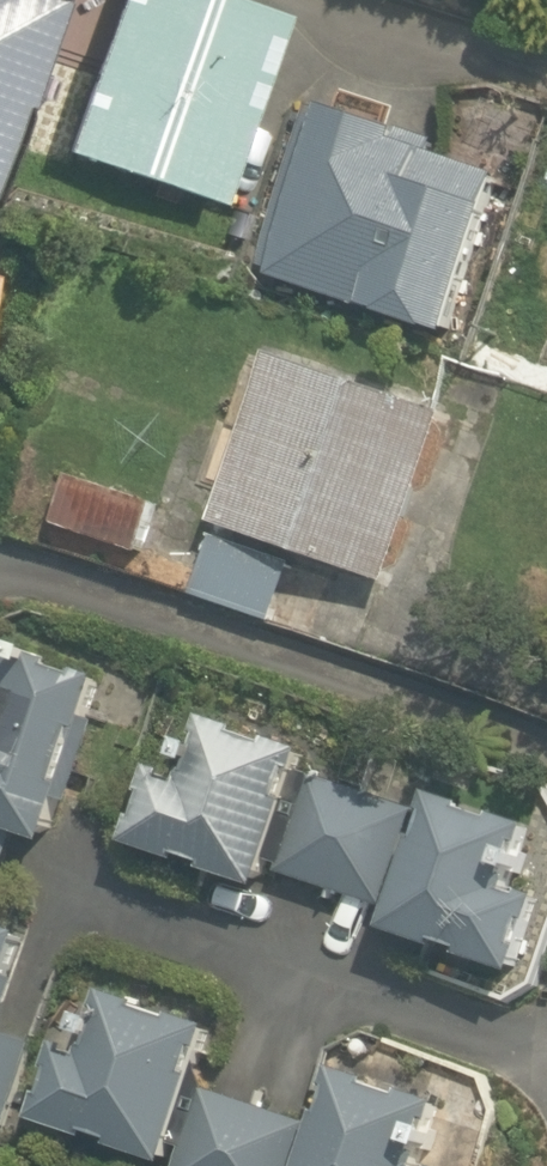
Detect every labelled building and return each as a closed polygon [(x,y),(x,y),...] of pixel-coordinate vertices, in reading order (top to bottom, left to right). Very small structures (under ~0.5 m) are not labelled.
[(56,0),(0,0),(0,141),(56,0)] [(271,11),(242,0),(99,0),(46,145),(202,201),(271,11)] [(291,107),(245,268),(437,323),(484,162),(291,107)] [(375,576),(435,418),(263,353),(203,510),(375,576)] [(58,468),(47,512),(152,538),(163,494),(58,468)] [(281,566),(212,537),(191,586),(260,616),(281,566)] [(90,677),(25,651),(0,716),(0,825),(29,836),(90,677)] [(239,877),(289,747),(202,716),(177,781),(134,765),(110,829),(239,877)] [(304,767),(268,863),(370,899),(363,920),(504,969),(531,892),(478,873),(503,802),(411,770),(401,800),(304,767)] [(197,1017),(95,981),(68,1059),(41,1049),(20,1111),(150,1155),(197,1017)] [(200,1082),(169,1165),(412,1165),(404,1163),(426,1097),(323,1062),(304,1117),(200,1082)]
